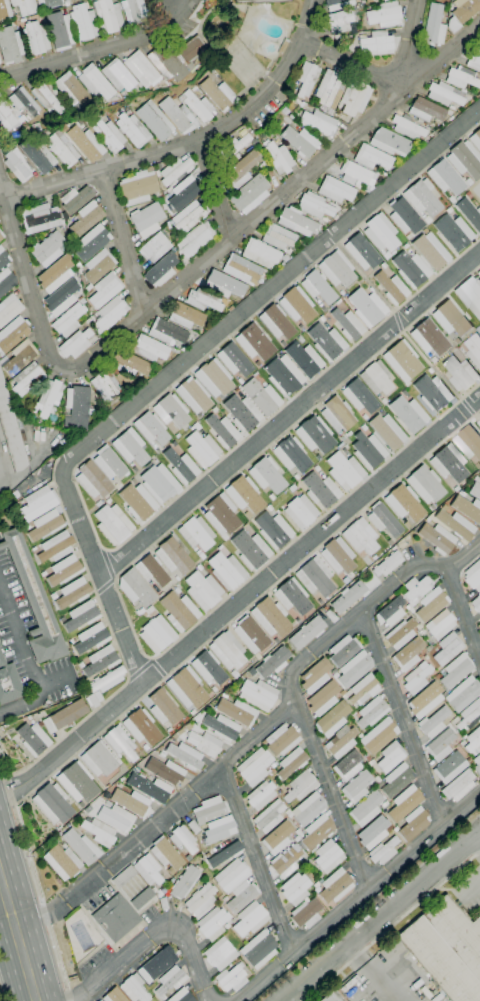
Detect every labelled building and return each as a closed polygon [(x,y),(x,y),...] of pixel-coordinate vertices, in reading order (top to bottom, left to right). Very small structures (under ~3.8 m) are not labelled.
[(12,16),(0,20),(0,0),(7,0),(12,16)] [(12,8),(10,0),(35,0),(38,12),(20,17),(17,6),(12,8)] [(39,12),(35,0),(61,0),(62,5),(39,12)] [(97,1),(96,0),(110,0),(111,4),(118,2),(125,29),(106,35),(106,34),(101,35),(92,2),(97,1)] [(127,8),(125,0),(143,0),(149,22),(128,28),(122,9),(127,8)] [(324,2),(324,0),(353,0),(354,5),(328,13),(327,7),(326,7),(324,2)] [(379,29),(378,23),(367,25),(365,12),(375,10),(374,5),(396,0),(397,6),(399,6),(401,19),(400,19),(401,25),(379,29)] [(451,3),(455,0),(479,0),(479,10),(460,25),(461,27),(452,34),(447,28),(448,20),(453,16),(450,13),(456,9),(451,3)] [(81,41),(80,40),(76,41),(70,19),(71,19),(69,13),(72,12),(71,7),(86,2),(88,8),(85,9),(86,12),(93,10),(100,35),(93,37),(93,38),(81,41)] [(435,45),(422,43),(430,2),(443,5),(439,24),(446,25),(442,45),(435,43),(435,45)] [(331,35),(329,28),(327,29),(324,16),(350,8),(351,11),(355,10),(358,20),(348,23),(350,30),(331,35)] [(55,52),(45,15),(60,11),(61,16),(68,14),(76,43),(69,45),(70,48),(55,52)] [(33,55),(33,54),(28,55),(21,30),(26,29),(24,24),(36,21),(37,26),(43,24),(51,49),(45,50),(45,52),(33,55)] [(2,61),(0,53),(0,28),(11,25),(13,33),(19,31),(25,54),(20,55),(22,61),(12,64),(12,62),(4,64),(3,60),(2,61)] [(364,57),(363,52),(360,52),(359,39),(371,38),(370,31),(386,30),(386,36),(391,36),(393,54),(364,57)] [(187,65),(176,51),(197,34),(208,48),(187,65)] [(177,83),(171,77),(166,81),(146,57),(165,40),(184,62),(182,64),(189,72),(177,83)] [(474,47),(479,50),(479,72),(465,65),(474,47)] [(152,87),(150,84),(144,89),(122,63),(138,50),(162,78),(152,87)] [(127,92),(123,88),(118,92),(100,71),(115,58),(137,84),(127,92)] [(302,98),(296,96),(302,83),(295,80),(304,60),(321,69),(307,98),(303,96),(302,98)] [(105,102),(99,93),(93,98),(77,78),(82,73),(81,71),(91,63),(116,93),(105,102)] [(473,78),(479,81),(479,90),(466,84),(463,90),(445,82),(447,76),(447,75),(450,68),(455,70),(458,65),(475,73),(473,78)] [(333,111),(317,103),(319,98),(313,95),(325,69),(348,79),(333,111)] [(76,113),(53,83),(68,70),(92,100),(76,113)] [(223,114),(198,86),(208,77),(217,87),(223,81),(239,99),(223,114)] [(58,115),(53,109),(48,113),(30,91),(35,87),(33,84),(38,80),(41,82),(46,78),(58,93),(54,97),(65,110),(58,115)] [(353,118),(341,113),(345,104),(339,102),(349,79),(372,89),(361,114),(356,111),(353,118)] [(462,107),(449,101),(447,107),(427,97),(429,91),(427,90),(431,83),(437,86),(439,81),(453,88),(451,92),(465,100),(462,107)] [(32,119),(22,107),(17,111),(7,99),(12,95),(20,87),(40,109),(36,113),(37,114),(32,119)] [(203,123),(184,102),(187,99),(183,94),(188,89),(199,101),(205,96),(216,109),(210,114),(213,117),(208,121),(207,120),(203,123)] [(182,135),(157,106),(168,96),(178,108),(183,104),(200,124),(195,129),(182,135)] [(441,122),(430,117),(427,123),(408,113),(414,100),(415,100),(417,96),(447,110),(441,122)] [(135,110),(158,142),(174,131),(150,99),(135,110)] [(7,131),(0,123),(0,103),(1,104),(5,101),(12,109),(9,112),(19,123),(12,129),(11,127),(7,131)] [(331,138),(300,123),(302,119),(300,118),(303,111),(311,115),(314,109),(337,121),(335,127),(336,127),(331,138)] [(137,150),(128,139),(129,139),(124,133),(123,134),(118,129),(120,128),(115,123),(120,119),(118,117),(123,112),(128,118),(133,114),(152,137),(137,150)] [(416,141),(393,130),(396,124),(391,122),(394,115),(400,112),(410,117),(409,121),(428,130),(424,138),(419,136),(416,141)] [(114,155),(91,129),(95,125),(94,124),(100,119),(105,125),(110,120),(127,140),(122,145),(123,146),(114,155)] [(91,162),(66,133),(75,125),(83,134),(88,130),(106,151),(101,155),(103,158),(91,162)] [(306,160),(303,157),(302,159),(296,153),(297,152),(279,135),(287,126),(297,134),(302,128),(320,144),(306,160)] [(404,157),(393,152),(392,155),(368,144),(374,132),(380,127),(412,143),(406,156),(405,155),(404,157)] [(478,130),(479,128),(479,153),(468,139),(473,134),(472,133),(478,129),(478,130)] [(66,170),(64,167),(65,166),(45,142),(49,139),(48,138),(58,129),(59,130),(81,156),(76,160),(77,161),(66,170)] [(229,166),(225,161),(224,162),(220,156),(224,153),(220,148),(233,138),(236,142),(247,133),(252,139),(236,152),(240,157),(229,166)] [(43,175),(17,145),(27,136),(37,148),(42,144),(57,163),(52,167),(53,168),(47,172),(47,171),(43,175)] [(466,140),(479,158),(479,162),(479,163),(479,164),(479,177),(474,182),(465,171),(460,174),(446,157),(450,154),(448,151),(460,141),(462,143),(466,140)] [(278,175),(270,162),(269,163),(264,156),(265,156),(261,150),(267,146),(266,145),(271,141),(276,149),(283,145),(295,164),(289,168),(291,171),(285,175),(283,172),(278,175)] [(388,171),(374,164),(371,170),(353,160),(361,143),(394,160),(388,171)] [(22,184),(3,163),(7,159),(4,156),(15,146),(35,169),(30,173),(32,175),(22,184)] [(234,191),(221,175),(252,150),(261,160),(246,172),(250,178),(234,191)] [(165,187),(160,181),(164,178),(159,173),(177,158),(181,163),(189,157),(193,163),(191,165),(194,168),(170,187),(168,184),(165,187)] [(454,196),(447,188),(442,192),(426,173),(443,158),(466,187),(454,196)] [(353,186),(341,180),(344,174),(340,171),(345,160),(377,175),(371,187),(356,179),(353,186)] [(125,208),(118,184),(119,184),(118,182),(121,182),(120,180),(135,175),(135,173),(144,170),(144,169),(152,167),(159,191),(147,194),(149,200),(125,208)] [(244,215),(241,211),(238,213),(227,199),(258,173),(269,187),(265,190),(269,195),(244,215)] [(175,212),(166,201),(174,195),(170,190),(190,174),(203,190),(175,212)] [(340,204),(317,193),(325,175),(356,190),(350,202),(342,198),(340,204)] [(431,218),(424,209),(418,214),(402,194),(419,179),(421,182),(425,179),(433,188),(429,191),(443,208),(431,218)] [(69,216),(61,207),(64,204),(59,199),(73,188),(77,193),(87,184),(92,190),(90,191),(94,195),(69,216)] [(321,220),(297,209),(300,203),(298,203),(303,194),(305,195),(307,191),(324,199),(323,203),(337,209),(333,218),(323,214),(321,220)] [(412,235),(408,230),(404,234),(389,216),(394,212),(387,205),(393,200),(395,202),(402,196),(425,224),(412,235)] [(475,211),(479,206),(479,235),(479,233),(478,233),(454,205),(464,197),(475,211)] [(182,234),(178,230),(177,231),(173,225),(175,224),(171,219),(194,199),(199,205),(202,202),(209,211),(182,234)] [(76,238),(68,228),(78,220),(75,216),(78,214),(77,212),(92,200),(96,206),(97,205),(105,215),(76,238)] [(142,239),(128,217),(130,216),(129,214),(137,209),(138,211),(155,201),(165,217),(156,222),(160,229),(142,239)] [(26,236),(19,211),(47,203),(49,208),(57,206),(62,225),(26,236)] [(308,238),(294,231),(294,232),(276,224),(279,218),(278,218),(283,207),(287,209),(289,206),(301,212),(300,215),(319,225),(314,235),(310,233),(308,238)] [(389,252),(385,247),(380,251),(363,231),(368,227),(365,223),(375,215),(376,216),(380,212),(396,232),(392,235),(399,244),(389,252)] [(455,254),(432,225),(446,214),(452,222),(458,217),(474,237),(469,241),(469,242),(455,254)] [(185,260),(176,250),(178,248),(176,245),(208,217),(212,223),(208,226),(215,234),(185,260)] [(282,251),(261,241),(264,235),(262,234),(268,222),(298,236),(292,248),(285,245),(282,251)] [(83,263),(75,253),(77,251),(72,245),(99,223),(112,238),(83,263)] [(45,268),(30,252),(56,230),(66,241),(58,249),(62,253),(45,268)] [(152,264),(147,258),(145,260),(137,251),(159,231),(172,246),(152,264)] [(364,270),(343,246),(348,242),(347,241),(358,232),(382,260),(371,269),(369,266),(364,270)] [(435,271),(411,243),(422,234),(424,236),(429,232),(451,258),(435,271)] [(271,270),(241,256),(249,237),(282,253),(276,265),(274,264),(271,270)] [(11,260),(0,269),(0,245),(7,254),(11,260)] [(91,285),(82,275),(89,270),(84,265),(104,248),(117,263),(91,285)] [(344,288),(339,282),(334,287),(317,266),(322,262),(321,261),(327,256),(328,257),(336,249),(353,269),(351,271),(356,278),(344,288)] [(159,287),(151,285),(150,286),(142,276),(170,250),(175,255),(174,256),(178,261),(170,269),(174,273),(159,287)] [(412,290),(397,272),(399,270),(391,260),(402,251),(409,259),(415,254),(431,274),(412,290)] [(257,281),(254,280),(252,286),(222,271),(230,253),(263,269),(257,281)] [(48,294),(40,284),(41,282),(37,277),(66,254),(70,259),(68,260),(73,265),(68,269),(72,274),(48,294)] [(16,284),(0,297),(0,273),(6,268),(10,272),(11,272),(15,276),(16,284)] [(226,298),(203,287),(206,282),(205,281),(208,275),(209,275),(212,269),(247,285),(241,297),(229,292),(226,298)] [(327,305),(318,294),(313,298),(300,283),(305,279),(304,278),(314,269),(319,275),(320,274),(325,279),(323,280),(337,296),(327,305)] [(394,306),(384,294),(387,292),(373,276),(381,270),(389,280),(395,275),(410,293),(394,306)] [(96,310),(87,299),(96,291),(93,287),(111,271),(124,286),(96,310)] [(55,318),(46,307),(47,306),(43,301),(72,276),(76,281),(75,282),(80,288),(79,288),(83,293),(55,318)] [(475,277),(479,283),(479,320),(479,321),(454,291),(470,277),(473,280),(475,277)] [(304,325),(299,318),(294,322),(278,302),(282,298),(281,297),(293,287),(294,288),(297,286),(313,306),(311,308),(316,315),(304,325)] [(368,329),(353,312),(357,310),(347,298),(359,287),(368,297),(373,292),(389,311),(371,327),(371,326),(368,329)] [(221,312),(205,305),(202,310),(185,303),(187,297),(187,296),(190,289),(195,292),(197,288),(221,298),(219,303),(224,305),(221,312)] [(25,308),(0,329),(0,303),(12,293),(25,308)] [(98,335),(96,330),(99,328),(94,323),(101,317),(97,312),(116,295),(121,301),(122,300),(130,308),(98,335)] [(459,338),(453,330),(448,334),(431,314),(436,310),(436,309),(448,299),(472,327),(459,338)] [(189,330),(168,320),(171,313),(169,312),(175,300),(206,315),(200,327),(192,323),(189,330)] [(65,339),(60,333),(58,334),(51,325),(78,302),(81,306),(82,304),(87,309),(75,320),(80,326),(65,339)] [(286,340),(281,334),(276,339),(258,317),(263,313),(262,312),(272,304),(274,306),(276,304),(285,315),(283,317),(296,331),(286,340)] [(353,341),(350,338),(348,340),(341,332),(343,330),(329,314),(336,308),(343,316),(348,311),(366,331),(353,341)] [(4,355),(0,350),(0,331),(19,315),(24,321),(26,319),(34,329),(4,355)] [(168,345),(147,335),(156,316),(189,333),(183,345),(171,339),(168,345)] [(437,357),(430,349),(425,354),(409,334),(414,330),(413,329),(422,322),(427,318),(451,346),(437,357)] [(262,362),(255,353),(250,358),(234,338),(239,334),(238,333),(252,321),(276,350),(262,362)] [(328,362),(313,345),(315,343),(306,332),(318,322),(327,333),(333,328),(347,346),(328,362)] [(74,359),(69,354),(65,358),(60,352),(60,351),(58,348),(78,330),(81,334),(88,328),(93,334),(86,340),(91,345),(74,359)] [(154,363),(131,351),(140,333),(170,348),(164,360),(157,356),(154,363)] [(475,334),(479,339),(479,372),(465,354),(469,350),(463,343),(475,334)] [(11,377),(2,367),(15,356),(11,352),(26,338),(39,353),(11,377)] [(404,384),(382,356),(387,352),(386,351),(400,340),(401,341),(403,339),(418,357),(416,358),(424,368),(404,384)] [(232,375),(215,354),(231,341),(254,369),(244,377),(238,370),(232,375)] [(307,379),(283,350),(295,341),(302,349),(308,345),(324,365),(307,379)] [(132,378),(109,365),(118,348),(151,364),(145,375),(136,371),(132,378)] [(286,399),(267,378),(270,376),(262,368),(275,356),(278,359),(283,354),(307,381),(286,399)] [(458,392),(448,380),(452,377),(442,364),(452,356),(460,365),(465,360),(479,378),(474,382),(474,383),(464,391),(462,388),(458,392)] [(223,398),(219,393),(214,398),(193,374),(199,369),(198,368),(207,361),(208,362),(214,358),(231,378),(229,380),(235,388),(223,398)] [(385,395),(380,391),(376,395),(359,375),(364,371),(363,370),(373,362),(374,363),(378,360),(391,374),(386,378),(394,387),(385,395)] [(20,397),(16,393),(15,394),(11,389),(17,383),(13,378),(33,361),(48,378),(41,384),(39,381),(20,397)] [(108,406),(90,381),(95,377),(94,375),(101,368),(103,371),(107,368),(124,391),(119,395),(120,396),(108,406)] [(15,473),(0,422),(0,369),(28,464),(15,473)] [(435,413),(432,409),(431,411),(420,398),(421,396),(412,386),(425,375),(430,380),(435,376),(454,398),(435,413)] [(203,413),(200,410),(195,414),(174,389),(179,385),(179,384),(185,379),(185,380),(189,376),(192,380),(194,379),(209,396),(207,398),(212,404),(203,413)] [(369,415),(362,407),(357,411),(341,391),(346,387),(345,386),(356,377),(380,405),(369,415)] [(266,417),(240,387),(252,378),(262,390),(267,385),(282,403),(266,417)] [(46,419),(38,416),(42,406),(37,403),(47,379),(52,382),(54,379),(62,382),(61,384),(65,386),(58,402),(54,401),(46,419)] [(87,430),(69,429),(69,427),(63,427),(64,414),(70,414),(70,408),(65,408),(66,388),(72,389),(72,385),(90,387),(87,430)] [(178,429),(170,420),(165,424),(152,408),(157,404),(156,403),(168,393),(170,396),(172,394),(187,412),(185,414),(190,419),(178,429)] [(245,432),(243,429),(241,431),(232,420),(234,419),(222,404),(234,394),(240,401),(245,397),(263,417),(245,432)] [(428,419),(411,399),(406,403),(399,394),(386,406),(410,434),(428,419)] [(336,433),(320,413),(326,408),(323,405),(335,395),(341,403),(344,401),(350,409),(347,411),(356,421),(345,431),(342,428),(336,433)] [(160,446),(154,439),(149,443),(132,424),(147,411),(151,416),(153,414),(165,428),(163,430),(170,438),(160,446)] [(225,450),(215,438),(217,436),(204,420),(211,414),(218,422),(223,417),(240,437),(225,450)] [(323,455),(316,447),(310,451),(294,431),(299,427),(298,426),(312,414),(315,417),(317,416),(332,434),(330,435),(337,443),(323,455)] [(391,451),(368,423),(378,414),(381,418),(386,414),(407,438),(401,443),(402,444),(397,449),(396,447),(391,451)] [(469,424),(479,437),(479,462),(474,455),(469,460),(452,440),(458,435),(457,435),(469,424)] [(139,467),(132,459),(127,463),(110,443),(129,427),(144,444),(140,448),(149,459),(139,467)] [(369,472),(353,453),(356,451),(352,445),(357,441),(353,436),(360,430),(367,438),(371,434),(389,455),(369,472)] [(203,469),(186,450),(190,446),(184,439),(194,431),(201,439),(206,435),(221,452),(216,456),(217,458),(208,466),(207,465),(203,469)] [(300,474),(294,466),(288,470),(272,451),(289,436),(291,438),(293,437),(302,448),(300,449),(312,463),(300,474)] [(457,484),(448,473),(443,478),(428,461),(434,457),(433,456),(444,446),(445,447),(449,443),(465,462),(461,465),(468,474),(457,484)] [(108,480),(92,460),(98,455),(95,452),(105,444),(127,471),(117,479),(114,476),(108,480)] [(184,486),(167,466),(170,463),(161,454),(169,447),(179,458),(184,453),(200,472),(194,476),(194,477),(184,486)] [(344,492),(328,472),(332,468),(326,460),(338,451),(346,461),(352,456),(366,474),(360,478),(361,479),(349,489),(349,488),(344,492)] [(276,495),(268,485),(262,490),(247,472),(253,467),(252,466),(263,456),(265,459),(268,457),(278,468),(275,470),(287,485),(276,495)] [(92,499),(75,478),(80,473),(77,470),(89,460),(113,488),(101,498),(98,494),(92,499)] [(426,504),(405,480),(410,476),(410,475),(421,465),(428,472),(430,470),(440,480),(437,483),(445,492),(434,503),(431,500),(426,504)] [(324,509),(317,502),(314,504),(306,493),(309,491),(300,481),(312,471),(321,482),(327,477),(342,495),(324,509)] [(254,514),(246,504),(240,509),(224,490),(230,485),(229,485),(241,475),(244,478),(246,476),(260,494),(258,495),(266,504),(254,514)] [(474,482),(479,485),(479,500),(468,493),(474,482)] [(137,525),(124,510),(128,507),(117,494),(130,483),(134,488),(139,484),(159,507),(153,512),(154,513),(143,522),(142,521),(137,525)] [(413,524),(405,514),(400,519),(383,499),(389,494),(388,493),(400,483),(404,487),(407,485),(417,497),(414,499),(426,513),(413,524)] [(28,523),(19,510),(27,504),(24,498),(46,485),(50,491),(51,491),(58,503),(28,523)] [(228,535),(223,529),(218,533),(203,515),(208,511),(204,506),(217,495),(218,495),(222,492),(236,508),(232,512),(241,524),(228,535)] [(300,530),(283,511),(288,507),(286,505),(296,497),(297,499),(303,494),(319,514),(300,530)] [(474,499),(479,503),(479,527),(449,506),(456,495),(471,504),(474,499)] [(394,538),(384,527),(379,532),(366,517),(372,512),(370,511),(371,510),(370,508),(378,501),(379,503),(380,503),(403,530),(394,538)] [(113,546),(96,526),(100,523),(93,514),(105,505),(109,509),(114,504),(134,528),(128,532),(130,535),(118,546),(116,543),(113,546)] [(33,543),(27,533),(36,528),(33,522),(54,508),(58,515),(60,514),(65,523),(64,523),(65,526),(51,535),(50,532),(33,543)] [(434,517),(440,509),(452,518),(455,513),(476,529),(472,534),(473,534),(467,543),(434,517)] [(275,550),(259,532),(261,530),(253,521),(265,511),(272,519),(277,514),(294,534),(275,550)] [(204,552),(197,544),(192,548),(178,530),(182,526),(182,525),(192,517),(194,520),(199,516),(215,536),(211,540),(214,543),(204,552)] [(369,556),(363,549),(358,553),(341,534),(346,529),(355,520),(356,521),(360,517),(377,536),(373,540),(379,547),(369,556)] [(442,557),(433,550),(435,547),(417,533),(424,523),(432,529),(436,524),(457,540),(445,555),(444,554),(442,557)] [(6,547),(0,549),(0,542),(3,541),(0,533),(17,526),(18,529),(18,528),(68,654),(49,662),(48,659),(36,664),(27,641),(41,635),(40,634),(30,637),(27,631),(37,627),(6,547)] [(42,563),(37,555),(44,551),(41,545),(66,530),(69,536),(71,535),(76,542),(70,546),(73,551),(55,562),(52,557),(42,563)] [(250,571),(238,557),(241,554),(230,541),(243,530),(250,539),(255,534),(272,554),(254,570),(253,568),(250,571)] [(182,575),(176,567),(170,572),(154,553),(159,548),(158,547),(171,536),(194,565),(182,575)] [(347,575),(342,569),(337,573),(320,553),(325,549),(323,547),(333,538),(334,540),(338,536),(355,556),(351,560),(356,566),(347,575)] [(228,591),(212,572),(214,570),(207,562),(219,552),(226,560),(231,555),(248,575),(242,579),(243,580),(231,590),(230,589),(228,591)] [(161,588),(151,576),(146,581),(134,566),(148,553),(152,558),(154,556),(161,564),(159,566),(170,580),(161,588)] [(52,587),(47,578),(54,573),(51,567),(72,554),(77,560),(77,559),(83,568),(82,569),(83,571),(61,585),(60,582),(52,587)] [(324,599),(316,589),(311,594),(295,574),(300,570),(299,569),(311,559),(316,555),(333,575),(328,579),(336,589),(324,599)] [(464,573),(479,559),(479,590),(477,593),(474,588),(472,589),(464,580),(465,579),(464,577),(466,575),(464,573)] [(145,607),(137,599),(132,603),(118,586),(120,577),(131,567),(156,598),(145,607)] [(204,612),(187,591),(191,587),(185,580),(196,571),(204,580),(209,575),(224,592),(218,597),(220,599),(209,609),(209,608),(204,612)] [(369,592),(361,582),(371,574),(380,584),(369,592)] [(61,610),(55,601),(64,596),(60,590),(82,576),(86,583),(87,582),(92,590),(87,594),(88,596),(78,603),(77,600),(61,610)] [(402,596),(408,591),(404,586),(413,577),(418,582),(425,576),(430,582),(428,584),(432,588),(430,589),(431,590),(412,607),(402,596)] [(301,616),(292,606),(287,610),(273,594),(278,589),(277,588),(289,578),(290,579),(292,577),(308,596),(306,598),(313,606),(301,616)] [(338,615),(330,605),(341,595),(340,593),(346,588),(347,590),(359,580),(369,592),(363,598),(361,595),(338,615)] [(423,623),(415,614),(423,606),(419,601),(436,586),(449,601),(423,623)] [(180,633),(166,617),(170,614),(159,601),(171,591),(179,600),(185,595),(201,615),(180,633)] [(470,603),(479,594),(479,614),(478,612),(477,613),(472,607),(473,606),(470,603)] [(389,627),(384,621),(378,626),(375,615),(398,595),(405,603),(399,608),(404,614),(389,627)] [(280,637),(276,632),(270,637),(250,612),(255,607),(254,607),(267,596),(274,605),(277,602),(287,614),(284,617),(292,627),(280,637)] [(68,633),(63,624),(72,619),(68,613),(91,599),(94,605),(95,605),(100,613),(99,614),(101,617),(88,625),(86,622),(68,633)] [(436,641),(424,626),(445,609),(454,619),(452,621),(455,625),(436,641)] [(156,654),(140,634),(143,631),(141,628),(153,618),(154,619),(159,615),(177,636),(156,654)] [(254,655),(233,630),(238,625),(236,623),(246,615),(248,617),(249,615),(272,641),(260,652),(259,650),(254,655)] [(298,651),(288,640),(301,629),(300,628),(303,625),(304,626),(317,615),(326,626),(322,630),(323,631),(316,638),(314,636),(298,651)] [(395,651),(391,646),(390,647),(385,640),(385,639),(383,637),(403,620),(405,623),(411,618),(416,625),(411,630),(415,634),(395,651)] [(79,655),(73,646),(81,642),(77,636),(100,622),(104,628),(104,627),(110,636),(109,636),(111,639),(97,648),(95,645),(79,655)] [(229,670),(208,646),(213,642),(212,641),(223,632),(224,633),(228,630),(245,651),(241,654),(247,661),(236,670),(234,666),(229,670)] [(440,667),(432,657),(442,649),(437,644),(452,631),(465,646),(440,667)] [(337,667),(330,658),(333,655),(329,650),(347,634),(351,639),(353,637),(361,647),(337,667)] [(403,673),(391,658),(416,637),(424,647),(415,655),(419,660),(403,673)] [(87,678),(82,670),(91,663),(87,658),(109,644),(119,659),(120,661),(108,669),(106,666),(87,678)] [(263,680),(257,673),(252,676),(248,671),(252,668),(254,670),(264,662),(262,660),(268,655),(270,657),(282,646),(291,655),(284,662),(286,664),(276,674),(273,671),(263,680)] [(219,686),(212,679),(207,683),(190,664),(196,659),(195,658),(205,650),(207,652),(208,651),(219,663),(217,665),(228,678),(219,686)] [(345,689),(337,679),(342,675),(338,670),(362,650),(366,655),(367,654),(371,659),(372,666),(345,689)] [(447,690),(439,680),(447,674),(443,669),(463,652),(471,662),(474,668),(447,690)] [(309,695),(300,685),(304,682),(299,677),(323,657),(332,668),(325,674),(329,678),(309,695)] [(411,696),(403,686),(407,682),(404,679),(418,666),(417,666),(423,661),(427,666),(428,665),(432,669),(423,678),(427,683),(411,696)] [(25,695),(0,705),(0,668),(12,663),(25,695)] [(101,693),(99,689),(92,693),(88,686),(94,682),(93,680),(97,677),(99,679),(121,665),(126,672),(121,675),(123,679),(101,693)] [(196,709),(192,704),(187,709),(165,683),(184,667),(187,665),(201,681),(198,683),(210,698),(196,709)] [(351,705),(347,700),(354,694),(350,689),(369,673),(377,683),(376,684),(379,687),(378,688),(380,690),(371,698),(370,696),(360,704),(357,700),(351,705)] [(475,679),(479,685),(479,694),(456,713),(444,698),(451,692),(450,692),(470,675),(475,680),(475,679)] [(317,718),(313,713),(312,713),(308,708),(311,706),(307,700),(331,679),(340,689),(332,696),(337,701),(317,718)] [(266,713),(238,697),(241,692),(239,691),(245,680),(255,685),(258,680),(279,691),(275,697),(276,698),(271,707),(270,707),(266,713)] [(417,720),(409,710),(412,707),(408,702),(434,681),(442,691),(439,694),(443,699),(417,720)] [(172,726),(167,720),(162,725),(149,710),(154,705),(148,698),(160,687),(184,715),(172,726)] [(94,707),(93,705),(90,706),(86,698),(88,697),(88,696),(98,690),(103,700),(98,702),(99,705),(94,707)] [(362,729),(356,723),(362,718),(357,713),(377,696),(389,709),(369,727),(367,724),(362,729)] [(49,734),(42,721),(80,698),(85,705),(85,704),(89,711),(49,734)] [(248,729),(246,728),(247,727),(215,709),(221,698),(233,704),(235,699),(258,711),(248,729)] [(478,698),(479,700),(479,721),(478,722),(478,721),(476,723),(468,730),(465,726),(459,731),(455,726),(463,719),(459,714),(478,698)] [(327,739),(322,734),(321,735),(317,730),(315,724),(314,723),(342,700),(350,710),(342,717),(346,722),(332,733),(332,734),(327,739)] [(430,739),(425,734),(424,735),(418,728),(419,727),(416,724),(424,717),(427,720),(444,706),(450,713),(440,722),(444,727),(430,739)] [(150,747),(143,738),(138,742),(121,723),(127,718),(126,717),(133,711),(134,712),(139,708),(141,710),(143,708),(154,721),(152,723),(163,736),(150,747)] [(229,743),(212,733),(214,730),(201,723),(206,715),(215,720),(218,714),(241,727),(233,741),(230,740),(229,743)] [(371,755),(358,740),(387,717),(399,732),(371,755)] [(34,758),(21,743),(24,741),(15,731),(25,723),(29,728),(35,723),(52,743),(41,751),(41,752),(34,758)] [(281,756),(278,753),(275,756),(266,746),(269,744),(265,739),(282,724),(286,729),(291,725),(299,735),(298,736),(301,739),(281,756)] [(128,757),(122,750),(117,755),(102,738),(107,733),(113,727),(113,728),(118,725),(123,731),(122,731),(128,738),(128,737),(136,747),(132,750),(134,752),(128,757)] [(336,760),(323,746),(335,736),(334,735),(345,725),(349,730),(352,727),(357,733),(351,738),(355,743),(336,760)] [(465,738),(479,726),(479,751),(478,753),(474,749),(468,753),(464,748),(469,743),(465,738)] [(437,763),(424,748),(448,728),(456,738),(447,745),(451,751),(437,763)] [(214,759),(194,748),(198,742),(187,736),(190,731),(202,737),(204,732),(223,742),(220,747),(221,748),(218,754),(217,753),(214,759)] [(105,777),(101,773),(96,777),(80,757),(84,753),(98,741),(100,740),(105,747),(104,748),(119,765),(105,777)] [(384,774),(376,764),(384,757),(380,752),(394,740),(407,755),(384,774)] [(194,771),(185,766),(186,764),(164,751),(169,743),(177,748),(180,742),(203,755),(199,761),(203,763),(198,771),(195,769),(194,771)] [(282,781),(276,773),(282,768),(278,763),(298,746),(302,751),(303,751),(309,757),(305,761),(307,763),(301,768),(299,766),(282,781)] [(251,788),(238,774),(239,773),(235,768),(260,747),(264,752),(266,750),(274,760),(263,769),(268,774),(251,788)] [(344,783),(332,768),(354,750),(362,759),(358,762),(362,767),(344,783)] [(444,785),(432,771),(456,750),(468,765),(444,785)] [(472,760),(479,753),(479,776),(473,768),(477,765),(472,760)] [(176,780),(173,786),(144,768),(150,757),(164,765),(167,760),(186,771),(183,776),(184,777),(180,783),(176,780)] [(82,810),(55,778),(61,774),(60,773),(72,763),(73,764),(77,760),(94,780),(89,783),(96,791),(84,801),(88,805),(82,810)] [(380,789),(387,783),(383,778),(403,762),(416,777),(389,799),(380,789)] [(456,802),(451,797),(448,800),(440,792),(468,767),(471,770),(469,771),(474,777),(470,781),(475,786),(456,802)] [(287,803),(282,797),(292,789),(288,784),(306,769),(310,774),(311,774),(315,779),(315,780),(318,784),(298,801),(295,797),(287,803)] [(353,805),(340,790),(364,770),(372,779),(363,787),(367,792),(353,805)] [(162,805),(125,783),(132,772),(152,784),(155,778),(172,788),(169,794),(166,800),(165,799),(162,805)] [(256,811),(252,807),(246,801),(248,800),(245,797),(264,781),(267,784),(270,781),(275,787),(272,790),(276,795),(256,811)] [(53,825),(31,799),(36,795),(35,794),(36,793),(36,792),(39,790),(40,790),(49,783),(52,786),(55,783),(68,797),(64,800),(75,812),(61,824),(58,820),(53,825)] [(395,823),(387,814),(396,806),(392,801),(411,784),(416,789),(421,794),(420,794),(423,799),(395,823)] [(143,819),(109,799),(116,788),(130,796),(133,791),(151,801),(148,806),(150,808),(143,819)] [(360,828),(347,814),(375,790),(383,800),(375,806),(379,811),(360,828)] [(302,828),(293,817),(300,812),(296,807),(315,791),(319,796),(319,795),(323,800),(326,807),(302,828)] [(197,826),(191,810),(201,806),(200,802),(218,795),(221,802),(222,801),(227,813),(197,826)] [(264,835),(260,830),(254,824),(255,823),(252,820),(277,798),(285,807),(278,814),(282,819),(264,835)] [(126,834),(96,817),(102,806),(110,810),(113,804),(136,817),(126,834)] [(406,843),(397,832),(407,824),(403,819),(419,805),(428,815),(426,816),(430,820),(427,822),(428,823),(406,843)] [(308,851),(300,841),(307,835),(303,830),(323,813),(327,818),(327,817),(332,822),(334,829),(308,851)] [(208,843),(203,831),(208,829),(206,824),(230,814),(232,821),(233,820),(236,827),(232,829),(233,832),(208,843)] [(112,845),(111,844),(108,849),(92,840),(95,835),(80,827),(83,820),(90,823),(93,818),(116,831),(113,837),(115,838),(112,845)] [(273,856),(260,841),(286,819),(295,830),(286,837),(290,842),(273,856)] [(369,850),(365,845),(364,845),(360,840),(360,839),(358,836),(377,819),(380,822),(384,819),(388,824),(382,830),(387,835),(369,850)] [(195,835),(187,824),(192,820),(201,830),(195,835)] [(191,855),(181,844),(176,848),(168,838),(173,834),(171,832),(177,827),(178,828),(182,825),(196,840),(192,844),(197,850),(191,855)] [(87,866),(61,836),(71,828),(80,838),(83,835),(103,853),(87,866)] [(175,871),(168,863),(163,867),(149,850),(154,846),(152,843),(162,835),(185,862),(175,871)] [(382,865),(378,860),(373,864),(368,858),(370,856),(368,854),(379,843),(382,846),(394,836),(399,841),(392,848),(396,852),(382,865)] [(325,875),(314,861),(319,856),(314,851),(329,838),(334,844),(334,843),(343,853),(342,854),(345,858),(325,875)] [(211,869),(206,861),(237,840),(243,848),(211,869)] [(282,880),(278,875),(277,875),(269,865),(270,864),(269,862),(279,854),(280,855),(295,843),(303,854),(293,862),(297,868),(282,880)] [(63,881),(42,857),(47,853),(47,852),(56,844),(63,851),(68,847),(83,865),(78,869),(79,870),(69,879),(68,877),(63,881)] [(157,886),(154,882),(149,886),(132,866),(137,862),(137,861),(142,856),(143,857),(147,853),(161,868),(156,872),(163,880),(157,886)] [(231,892),(226,895),(216,883),(217,882),(213,878),(236,858),(241,863),(243,861),(251,871),(249,872),(251,874),(244,880),(231,892)] [(118,889),(111,881),(130,864),(137,873),(118,889)] [(180,900),(175,896),(174,898),(168,894),(190,864),(195,868),(196,866),(201,870),(197,876),(199,877),(183,898),(182,897),(180,900)] [(327,904),(318,894),(325,889),(321,884),(340,867),(353,881),(351,883),(354,886),(334,903),(332,900),(327,904)] [(294,907),(290,902),(289,903),(280,893),(283,890),(280,887),(297,873),(300,876),(303,874),(311,883),(304,890),(309,895),(294,907)] [(244,880),(248,885),(251,882),(260,892),(234,915),(225,904),(235,896),(231,892),(244,880)] [(196,918),(191,912),(191,913),(186,908),(187,907),(184,903),(208,882),(211,886),(212,885),(217,890),(211,896),(215,900),(196,918)] [(137,911),(129,902),(148,886),(155,895),(137,911)] [(114,944),(90,916),(97,910),(118,892),(141,920),(114,944)] [(470,923),(479,914),(479,1000),(451,1000),(395,936),(445,894),(470,923)] [(162,910),(159,899),(165,897),(168,908),(162,910)] [(308,929),(303,924),(298,927),(290,918),(292,915),(290,913),(303,901),(306,904),(314,897),(322,907),(316,913),(320,918),(308,929)] [(240,937),(232,928),(240,920),(236,915),(254,900),(258,905),(259,904),(267,914),(266,915),(270,919),(252,934),(249,930),(240,937)] [(211,942),(207,938),(206,938),(202,933),(198,928),(199,927),(196,922),(199,921),(216,906),(219,910),(221,908),(225,913),(227,912),(231,917),(229,919),(230,920),(226,923),(225,922),(221,926),(225,931),(211,942)] [(252,967),(238,951),(264,929),(278,945),(273,949),(277,952),(263,964),(260,961),(252,967)] [(219,972),(214,967),(206,957),(203,953),(222,936),(238,955),(219,972)] [(178,960),(167,945),(134,969),(145,984),(178,960)] [(234,992),(231,988),(225,992),(216,982),(217,981),(214,977),(224,969),(227,972),(237,964),(246,975),(243,977),(247,981),(234,992)] [(160,997),(154,991),(162,985),(158,980),(175,965),(179,970),(180,969),(185,974),(185,975),(188,978),(175,989),(172,986),(160,997)] [(137,999),(135,1000),(131,1000),(119,987),(124,982),(123,982),(130,975),(131,976),(135,973),(144,982),(140,986),(151,999),(149,1000),(139,1000),(137,999)] [(115,986),(128,1000),(103,1000),(101,999),(105,996),(104,995),(115,986)] [(187,991),(196,1000),(167,1000),(183,987),(187,992),(187,991)] [(332,989),(342,1000),(318,1000),(332,989)]
